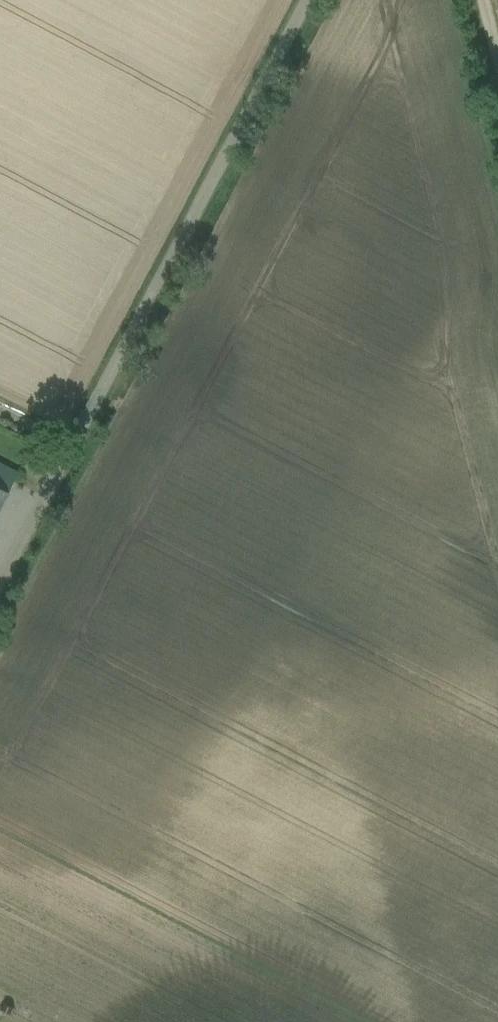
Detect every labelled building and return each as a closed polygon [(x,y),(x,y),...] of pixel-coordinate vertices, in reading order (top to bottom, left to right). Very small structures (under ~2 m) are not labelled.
[(7,493),(18,472),(0,463),(0,507),(7,493)]
